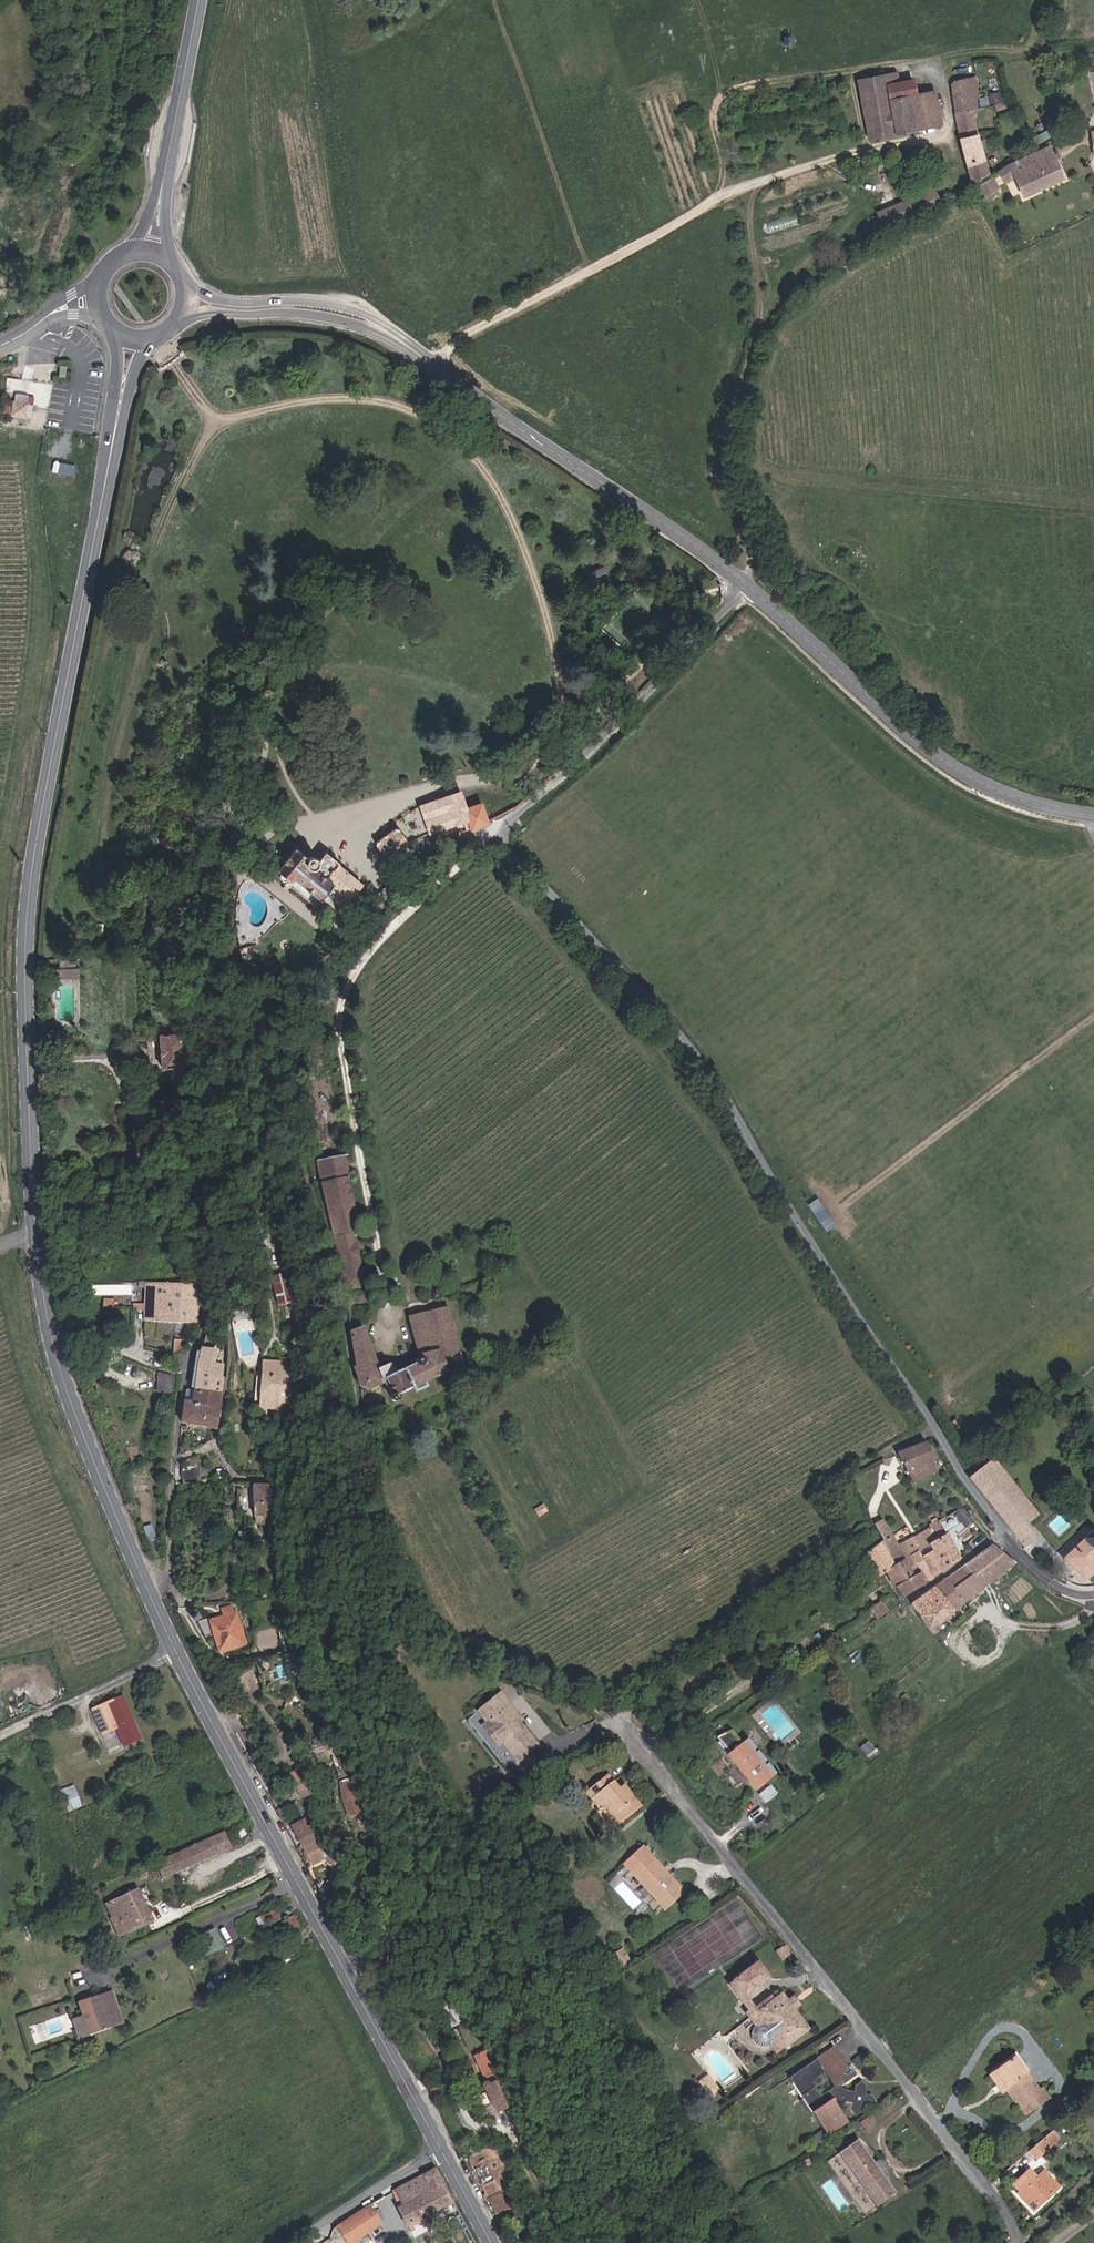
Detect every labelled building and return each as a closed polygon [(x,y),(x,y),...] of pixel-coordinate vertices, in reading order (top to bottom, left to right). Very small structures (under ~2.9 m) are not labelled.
[(890,86),(900,84),(898,73),(888,75),(890,86)] [(971,183),(990,172),(972,93),(981,91),(978,74),(951,81),(957,121),(971,183)] [(890,86),(888,75),(858,82),(870,139),(940,123),(933,91),(917,95),(913,81),(900,84),(890,86)] [(1000,110),(1010,106),(1007,97),(997,100),(1000,110)] [(1060,176),(1046,142),(1023,156),(1008,164),(1013,176),(1022,197),(1060,176)] [(1013,176),(1008,164),(998,171),(1005,182),(1013,176)] [(997,186),(990,177),(980,184),(987,193),(997,186)] [(877,206),(884,225),(946,203),(939,184),(877,206)] [(64,376),(66,365),(60,364),(58,374),(64,376)] [(28,422),(31,404),(14,401),(11,419),(28,422)] [(54,470),(59,472),(67,474),(71,463),(63,460),(58,459),(54,470)] [(421,811),(428,834),(468,820),(471,827),(486,820),(480,810),(467,812),(458,798),(423,811),(421,811)] [(385,862),(403,844),(390,831),(376,847),(375,850),(385,862)] [(295,851),(276,873),(289,885),(294,881),(319,903),(321,902),(338,917),(360,890),(336,868),(337,866),(324,856),(317,865),(317,861),(314,859),(310,859),(307,862),(295,851)] [(60,976),(80,973),(79,963),(59,966),(60,976)] [(159,1072),(181,1070),(178,1036),(157,1038),(159,1072)] [(342,1159),(314,1165),(320,1187),(345,1181),(347,1181),(342,1159)] [(345,1181),(320,1187),(332,1238),(339,1271),(358,1267),(350,1232),(357,1231),(345,1181)] [(358,1267),(339,1271),(343,1292),(362,1288),(358,1267)] [(156,1276),(155,1284),(165,1284),(165,1276),(156,1276)] [(195,1307),(194,1285),(165,1284),(155,1284),(149,1284),(146,1284),(143,1311),(142,1323),(195,1324),(197,1307),(195,1307)] [(111,1299),(111,1288),(96,1289),(96,1300),(111,1299)] [(344,1298),(345,1307),(370,1304),(370,1295),(344,1298)] [(349,1333),(357,1387),(368,1392),(387,1386),(393,1399),(392,1400),(391,1401),(391,1403),(391,1404),(393,1405),(396,1406),(397,1405),(399,1404),(400,1402),(399,1400),(462,1367),(460,1356),(459,1356),(447,1310),(410,1319),(420,1358),(418,1359),(417,1361),(417,1364),(417,1366),(394,1376),(389,1366),(378,1370),(362,1329),(349,1333)] [(200,1350),(194,1392),(222,1396),(224,1396),(225,1379),(220,1378),(222,1366),(213,1365),(215,1352),(200,1350)] [(260,1409),(275,1412),(278,1399),(280,1380),(281,1376),(279,1365),(264,1363),(260,1409)] [(156,1394),(170,1394),(170,1378),(157,1375),(156,1386),(156,1394)] [(222,1396),(194,1392),(191,1406),(204,1408),(219,1410),(222,1396)] [(191,1406),(183,1405),(180,1424),(201,1427),(204,1408),(191,1406)] [(204,1408),(201,1427),(216,1430),(219,1410),(204,1408)] [(933,1461),(927,1448),(927,1447),(925,1444),(897,1455),(912,1484),(920,1480),(936,1472),(931,1462),(933,1461)] [(990,1460),(968,1479),(997,1515),(1027,1551),(1028,1552),(1033,1556),(1040,1549),(1023,1528),(1030,1522),(1037,1517),(990,1460)] [(193,1468),(179,1469),(179,1481),(193,1481),(193,1468)] [(254,1506),(270,1505),(273,1505),(273,1486),(253,1487),(254,1506)] [(271,1517),(270,1505),(254,1506),(255,1518),(271,1517)] [(922,1560),(932,1578),(932,1577),(958,1561),(936,1521),(930,1523),(932,1525),(930,1527),(932,1529),(934,1533),(937,1538),(937,1540),(936,1540),(929,1544),(934,1553),(922,1560)] [(878,1534),(886,1530),(882,1523),(875,1528),(877,1531),(878,1534)] [(883,1542),(878,1534),(877,1531),(871,1534),(865,1525),(855,1531),(853,1529),(847,1532),(861,1552),(879,1577),(885,1574),(894,1568),(878,1545),(883,1542)] [(146,1544),(150,1542),(155,1541),(150,1528),(141,1531),(146,1544)] [(886,1530),(878,1534),(883,1542),(878,1545),(894,1568),(902,1563),(903,1565),(911,1560),(924,1583),(932,1578),(922,1560),(934,1553),(929,1544),(936,1540),(937,1540),(937,1538),(934,1533),(932,1529),(897,1548),(886,1530)] [(1063,1560),(1082,1580),(1093,1569),(1093,1531),(1093,1530),(1063,1560)] [(927,1592),(910,1605),(928,1630),(1013,1563),(990,1546),(961,1567),(927,1592)] [(900,1598),(924,1583),(911,1560),(903,1565),(911,1578),(894,1588),(900,1598)] [(885,1574),(894,1588),(911,1578),(903,1565),(902,1563),(894,1568),(885,1574)] [(247,1641),(237,1611),(211,1618),(220,1648),(247,1641)] [(116,1724),(124,1744),(139,1737),(120,1694),(92,1706),(102,1730),(116,1724)] [(525,1735),(519,1728),(527,1721),(508,1698),(485,1717),(494,1728),(490,1732),(506,1752),(510,1748),(518,1757),(527,1750),(534,1759),(545,1751),(530,1732),(525,1735)] [(742,1744),(731,1730),(717,1736),(730,1753),(728,1755),(735,1764),(738,1762),(741,1765),(738,1767),(745,1776),(748,1774),(751,1778),(748,1780),(755,1789),(774,1773),(747,1739),(742,1744)] [(534,1759),(527,1750),(518,1757),(525,1767),(534,1759)] [(266,1782),(281,1775),(274,1760),(259,1767),(266,1782)] [(301,1765),(286,1776),(300,1798),(318,1791),(301,1765)] [(596,1805),(605,1798),(608,1801),(621,1817),(638,1803),(620,1781),(615,1786),(603,1772),(582,1789),(596,1805)] [(356,1779),(355,1775),(337,1781),(339,1797),(347,1819),(363,1812),(356,1779)] [(77,1784),(59,1788),(64,1809),(82,1806),(77,1784)] [(777,1794),(771,1787),(762,1794),(768,1801),(777,1794)] [(217,1806),(225,1822),(237,1815),(229,1799),(217,1806)] [(621,1817),(608,1801),(605,1805),(617,1820),(621,1817)] [(290,1827),(301,1847),(320,1836),(313,1824),(305,1827),(302,1821),(290,1827)] [(231,1844),(224,1831),(160,1862),(168,1881),(213,1859),(210,1854),(231,1844)] [(329,1853),(320,1836),(301,1847),(310,1865),(322,1858),(333,1871),(338,1862),(332,1852),(329,1853)] [(635,1848),(628,1855),(631,1859),(626,1864),(633,1872),(664,1903),(682,1887),(643,1847),(638,1851),(635,1848)] [(125,1928),(155,1914),(142,1884),(112,1897),(125,1928)] [(263,1928),(280,1921),(275,1910),(259,1918),(263,1928)] [(276,1927),(279,1935),(295,1928),(291,1920),(276,1927)] [(210,1938),(216,1951),(228,1945),(222,1933),(210,1938)] [(790,1953),(784,1945),(776,1952),(782,1959),(790,1953)] [(769,1976),(757,1961),(746,1969),(758,1985),(769,1976)] [(758,1985),(746,1969),(732,1980),(744,1995),(758,1985)] [(744,1995),(732,1980),(729,1983),(740,1998),(744,1995)] [(77,1995),(87,2030),(110,2023),(99,1988),(77,1995)] [(749,2017),(776,2053),(808,2028),(781,1992),(749,2017)] [(999,2045),(981,2060),(1008,2092),(1010,2090),(1016,2098),(1033,2083),(1027,2075),(1025,2078),(999,2045)] [(496,2112),(508,2107),(504,2097),(497,2078),(485,2049),(473,2056),(485,2082),(482,2082),(480,2085),(480,2086),(481,2089),(483,2090),(486,2089),(496,2112)] [(833,2051),(790,2079),(802,2098),(801,2105),(808,2114),(812,2115),(828,2137),(848,2125),(838,2109),(841,2106),(849,2117),(851,2115),(855,2119),(861,2116),(863,2107),(872,2109),(877,2105),(872,2098),(865,2096),(866,2089),(862,2083),(855,2088),(854,2095),(841,2092),(838,2086),(843,2064),(833,2051)] [(436,2087),(427,2092),(427,2093),(433,2103),(442,2098),(437,2088),(436,2087)] [(1016,2098),(1010,2090),(1008,2092),(1013,2099),(1016,2098)] [(872,2116),(862,2123),(868,2133),(878,2126),(872,2116)] [(1052,2134),(1027,2155),(1034,2162),(1058,2141),(1052,2134)] [(859,2139),(839,2154),(875,2208),(895,2195),(880,2172),(875,2163),(859,2139)] [(468,2157),(467,2158),(495,2215),(514,2206),(508,2190),(516,2179),(507,2152),(482,2150),(468,2157)] [(882,2158),(875,2163),(880,2172),(887,2167),(882,2158)] [(451,2206),(433,2171),(391,2192),(400,2207),(395,2210),(406,2228),(451,2206)] [(1033,2213),(1057,2191),(1043,2175),(1036,2181),(1028,2174),(1013,2188),(1020,2196),(1018,2198),(1033,2213)] [(373,2203),(341,2224),(352,2242),(385,2221),(373,2203)]
